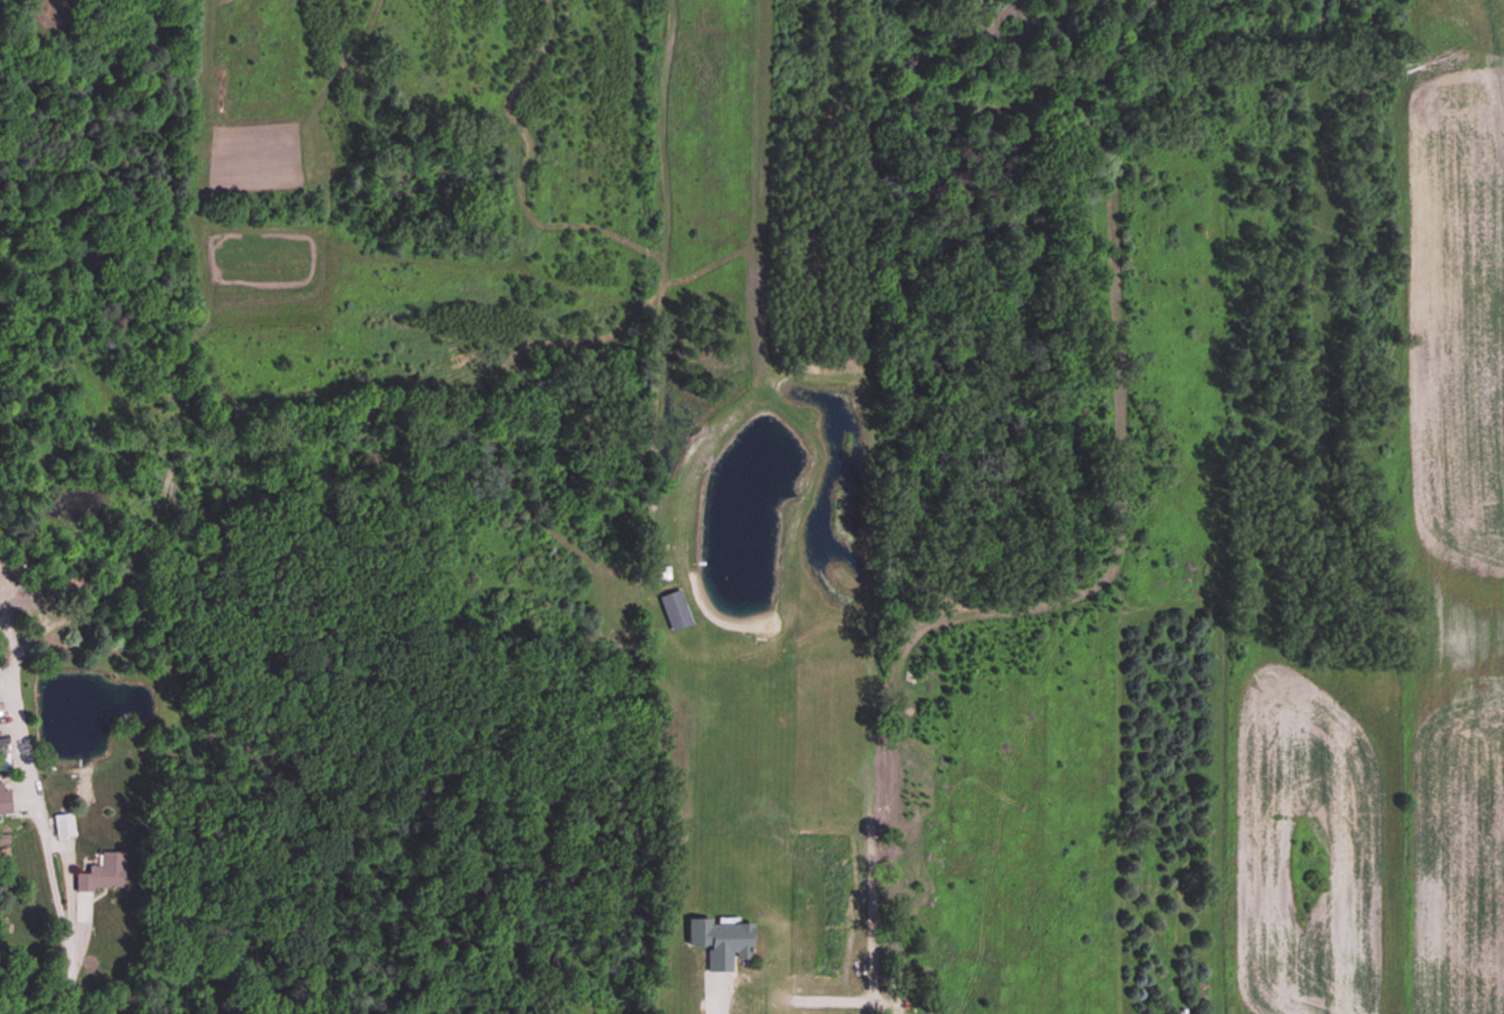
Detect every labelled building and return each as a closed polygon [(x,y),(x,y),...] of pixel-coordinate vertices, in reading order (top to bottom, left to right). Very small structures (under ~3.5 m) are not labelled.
[(680,590),(659,597),(671,631),(692,624),(680,590)] [(10,816),(10,792),(0,792),(0,816),(10,816)] [(74,837),(73,815),(54,816),(55,839),(74,837)] [(123,853),(100,853),(100,866),(87,866),(87,874),(75,874),(75,890),(123,890),(123,853)] [(711,924),(711,920),(688,919),(687,947),(707,947),(706,973),(731,973),(731,961),(751,961),(752,925),(711,924)]
